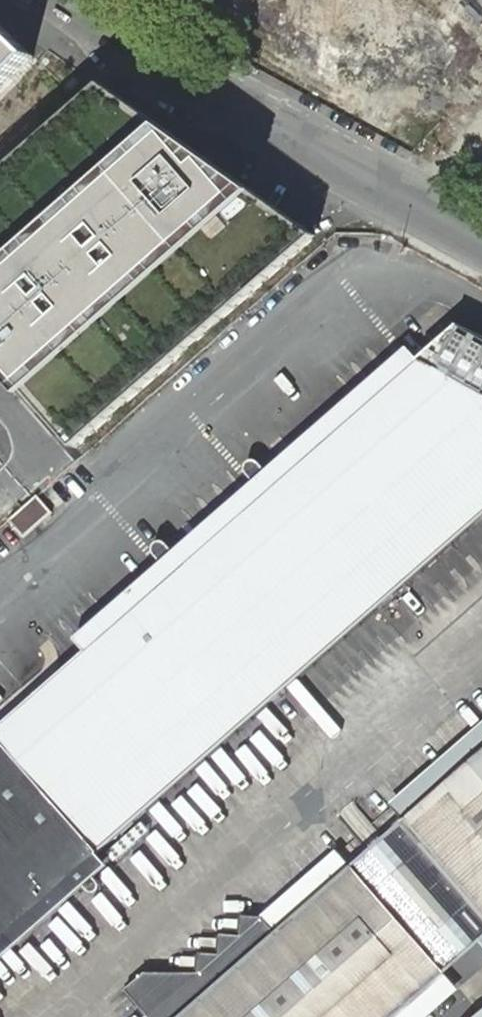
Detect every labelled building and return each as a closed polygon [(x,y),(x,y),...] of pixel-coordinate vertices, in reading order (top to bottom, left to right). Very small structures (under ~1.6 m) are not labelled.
[(451,0),(191,0),(188,3),(376,111),(466,14),(451,0)] [(0,25),(0,89),(32,56),(0,25)] [(413,132),(481,172),(481,56),(413,132)] [(102,83),(85,98),(0,173),(0,361),(20,384),(74,448),(318,235),(247,185),(231,173),(168,129),(102,83)] [(400,372),(278,479),(268,467),(259,456),(257,455),(252,454),(247,456),(244,460),(244,463),(246,467),(255,478),(266,490),(186,560),(175,548),(164,536),(159,535),(155,537),(152,541),(152,546),(163,559),(174,571),(87,648),(0,724),(0,736),(100,849),(481,513),(481,334),(458,321),(419,355),(400,372)] [(400,372),(419,355),(408,343),(400,350),(388,361),(392,364),(394,366),(395,368),(400,372)] [(278,479),(400,372),(395,368),(394,366),(392,364),(388,361),(268,467),(278,479)] [(266,490),(255,478),(249,483),(175,548),(186,560),(266,490)] [(37,495),(8,520),(24,537),(53,512),(37,495)] [(76,635),(87,648),(174,571),(163,559),(157,564),(76,635)] [(120,590),(130,581),(113,563),(103,571),(120,590)] [(0,736),(0,962),(112,863),(100,849),(0,736)] [(402,821),(481,912),(481,752),(402,821)] [(479,943),(481,940),(481,912),(402,821),(350,866),(177,1016),(394,1016),(479,943)] [(350,866),(337,851),(335,851),(262,918),(243,917),(242,938),(223,937),(222,956),(202,955),(201,976),(145,974),(125,991),(147,1016),(146,1016),(177,1016),(350,866)]
